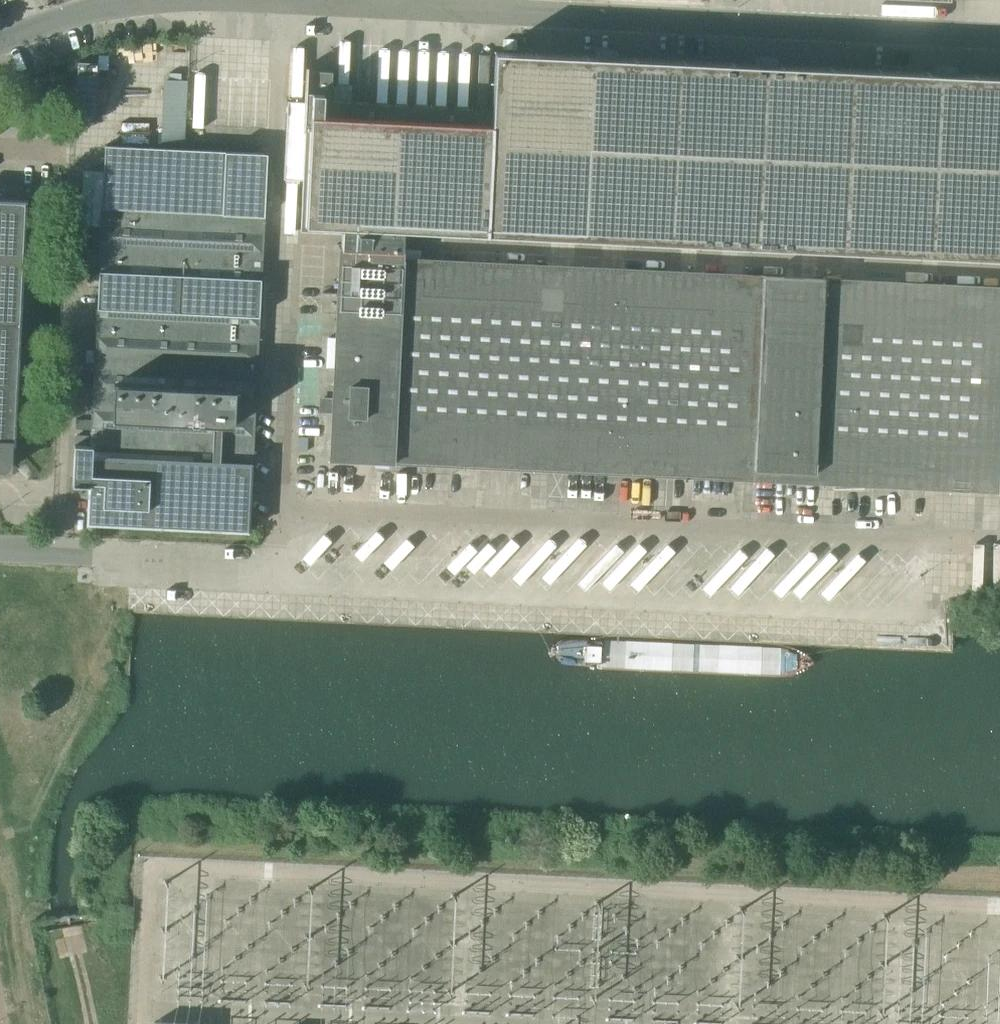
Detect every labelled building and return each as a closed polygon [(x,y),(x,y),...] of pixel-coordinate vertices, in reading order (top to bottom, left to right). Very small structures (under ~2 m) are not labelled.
[(341,247),(402,250),(402,240),(403,229),(999,257),(999,76),(495,51),(492,110),(331,102),(332,71),(307,70),(307,67),(306,66),(303,130),(304,131),(305,128),(310,129),(305,224),(342,226),(341,237),(341,247)] [(76,59),(73,114),(93,115),(95,60),(76,59)] [(85,273),(99,273),(260,283),(266,153),(105,145),(101,230),(94,230),(93,246),(100,246),(100,249),(86,249),(85,273)] [(21,291),(22,291),(22,290),(19,290),(20,277),(23,277),(23,276),(22,276),(25,202),(28,202),(28,201),(0,199),(0,291),(21,291)] [(509,466),(515,344),(519,265),(402,259),(402,250),(341,247),(339,247),(339,248),(341,248),(334,398),(324,398),(323,413),(333,413),(332,458),(329,458),(328,459),(392,462),(392,461),(496,465),(509,466)] [(515,344),(574,346),(578,268),(519,265),(515,344)] [(574,346),(635,349),(639,271),(578,268),(574,346)] [(635,349),(694,352),(698,273),(639,271),(635,349)] [(260,283),(99,273),(91,435),(75,435),(74,445),(72,485),(88,485),(87,523),(248,531),(260,283)] [(694,352),(811,358),(815,279),(698,273),(694,352)] [(811,358),(879,361),(883,282),(815,279),(811,358)] [(879,361),(873,484),(996,490),(999,426),(999,398),(999,394),(999,288),(883,282),(879,361)] [(0,291),(0,471),(2,471),(3,471),(5,471),(7,470),(8,469),(9,468),(10,467),(11,465),(11,463),(12,444),(16,444),(16,442),(14,442),(16,400),(21,291),(0,291)] [(318,313),(336,314),(337,294),(319,294),(318,313)] [(509,466),(568,469),(574,346),(515,344),(509,466)] [(568,469),(629,472),(635,349),(574,346),(568,469)] [(629,472),(688,475),(694,352),(635,349),(629,472)] [(688,475),(805,481),(811,358),(694,352),(688,475)] [(805,481),(873,484),(879,361),(811,358),(805,481)]
